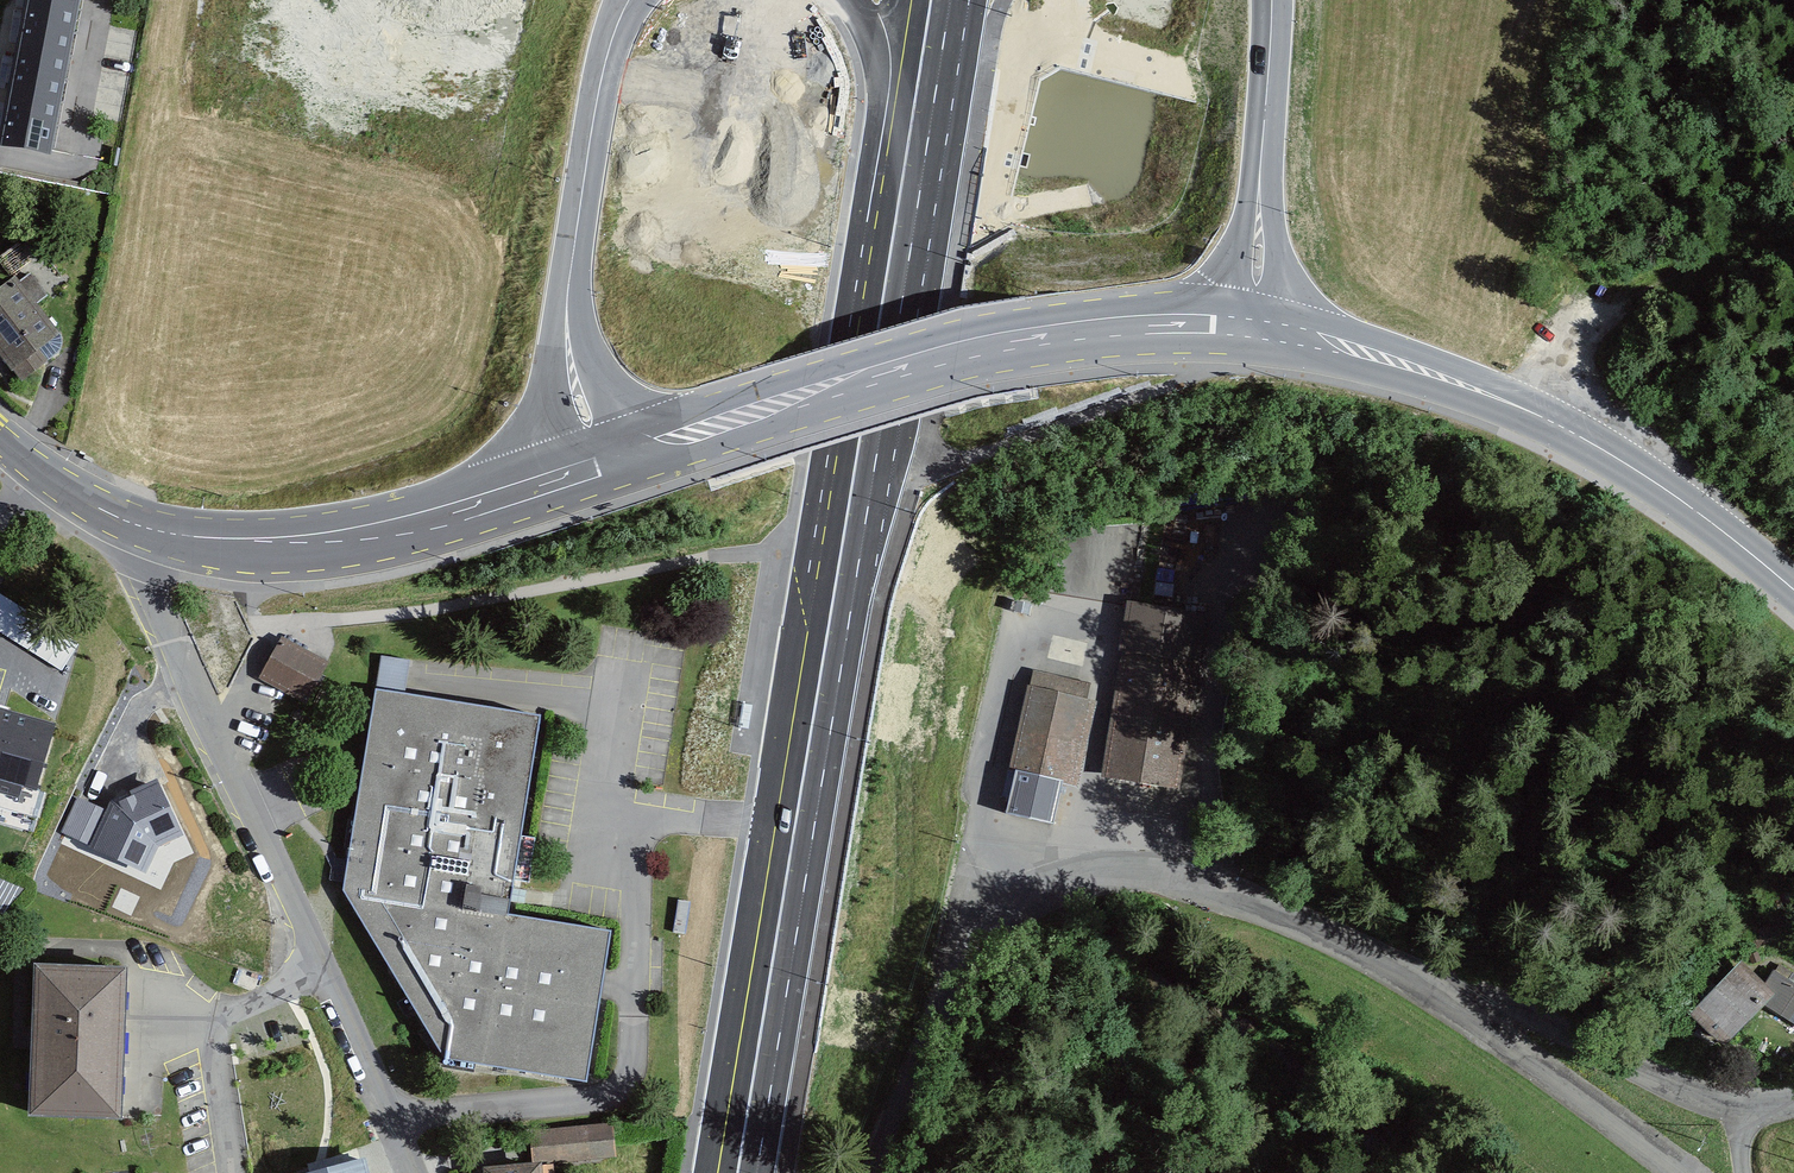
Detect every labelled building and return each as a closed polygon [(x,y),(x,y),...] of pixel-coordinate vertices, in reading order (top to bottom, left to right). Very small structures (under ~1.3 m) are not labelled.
[(0,130),(0,149),(52,158),(81,0),(24,0),(0,130)] [(0,290),(0,358),(22,385),(46,366),(39,358),(64,337),(15,278),(0,290)] [(18,639),(32,617),(0,597),(0,628),(18,639)] [(1210,621),(1130,609),(1104,777),(1185,789),(1210,621)] [(279,641),(257,681),(305,707),(327,667),(279,641)] [(404,686),(408,659),(382,655),(378,683),(404,686)] [(1103,695),(1047,680),(1011,819),(1067,833),(1103,695)] [(446,1065),(585,1087),(610,935),(523,920),(509,918),(542,721),(377,693),(341,890),(446,1065)] [(2,715),(0,721),(0,805),(39,816),(45,794),(37,792),(56,729),(2,715)] [(111,803),(94,844),(144,866),(156,839),(185,831),(156,780),(111,803)] [(101,810),(78,800),(64,832),(87,841),(101,810)] [(0,880),(0,915),(1,916),(25,890),(0,880)] [(689,904),(677,902),(672,933),(684,935),(689,904)] [(130,975),(32,971),(25,1122),(123,1127),(130,975)] [(1793,990),(1770,1026),(1793,1041),(1793,991),(1793,990)] [(1731,1073),(1762,1042),(1730,1012),(1700,1042),(1731,1073)] [(547,1127),(549,1162),(615,1158),(613,1124),(547,1127)] [(316,1172),(367,1172),(363,1160),(319,1172),(316,1172)]
